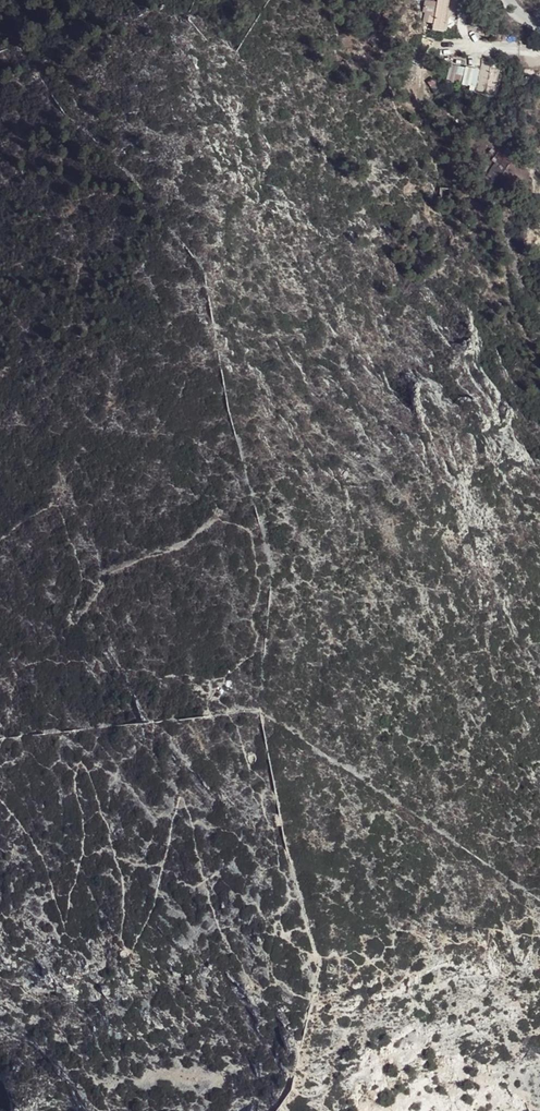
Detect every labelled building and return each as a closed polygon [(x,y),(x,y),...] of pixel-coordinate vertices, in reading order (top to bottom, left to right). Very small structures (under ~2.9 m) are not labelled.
[(441,33),(447,0),(436,0),(430,31),(441,33)] [(462,79),(461,84),(476,87),(480,70),(452,63),(448,76),(462,79)] [(453,199),(453,188),(441,188),(440,198),(453,199)]
